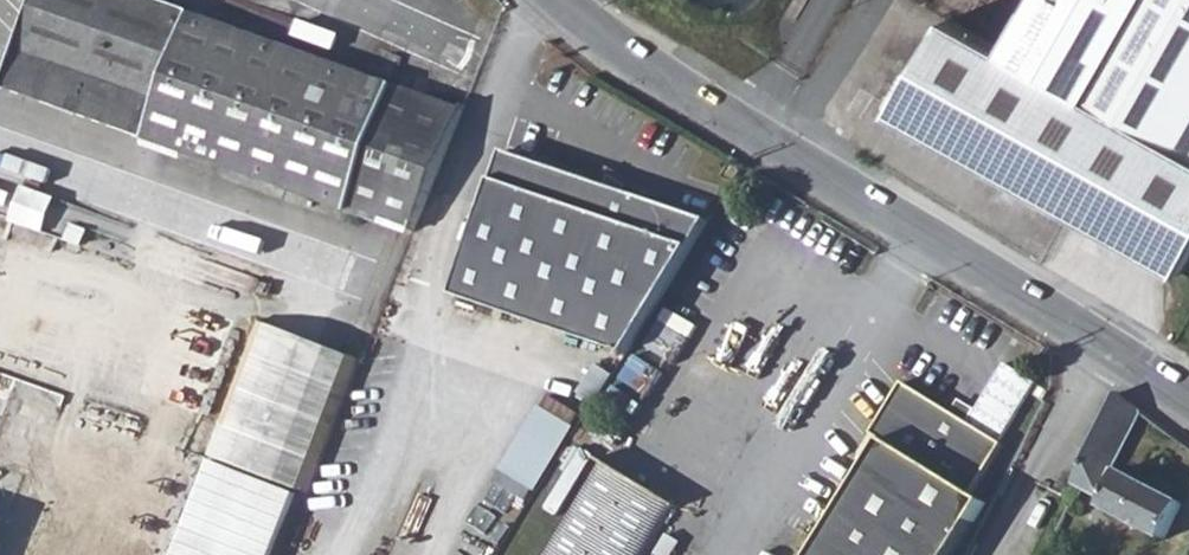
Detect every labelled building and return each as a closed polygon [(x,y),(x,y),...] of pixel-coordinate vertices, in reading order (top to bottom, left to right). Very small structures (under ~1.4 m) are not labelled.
[(414,234),(463,110),(152,0),(34,0),(2,88),(414,234)] [(1005,51),(949,20),(896,115),(1183,274),(1188,262),(1188,0),(1034,0),(1005,51)] [(453,297),(621,362),(704,228),(621,196),(623,191),(606,181),(603,190),(507,153),(453,297)] [(14,219),(47,230),(59,195),(26,184),(14,219)] [(351,366),(257,329),(204,460),(213,464),(300,497),(351,366)] [(904,384),(871,434),(883,442),(814,554),(957,554),(988,504),(974,497),(1004,447),(969,424),(953,415),(904,384)] [(1101,506),(1164,538),(1182,503),(1118,471),(1117,473),(1111,470),(1141,410),(1117,392),(1073,483),(1069,481),(1063,494),(1072,498),(1075,500),(1082,490),(1103,499),(1101,506)] [(545,396),(497,477),(532,497),(579,416),(545,396)] [(977,412),(961,402),(953,415),(969,424),(977,412)] [(673,507),(600,461),(542,554),(644,554),(673,507)] [(213,464),(178,554),(277,554),(300,497),(213,464)]
